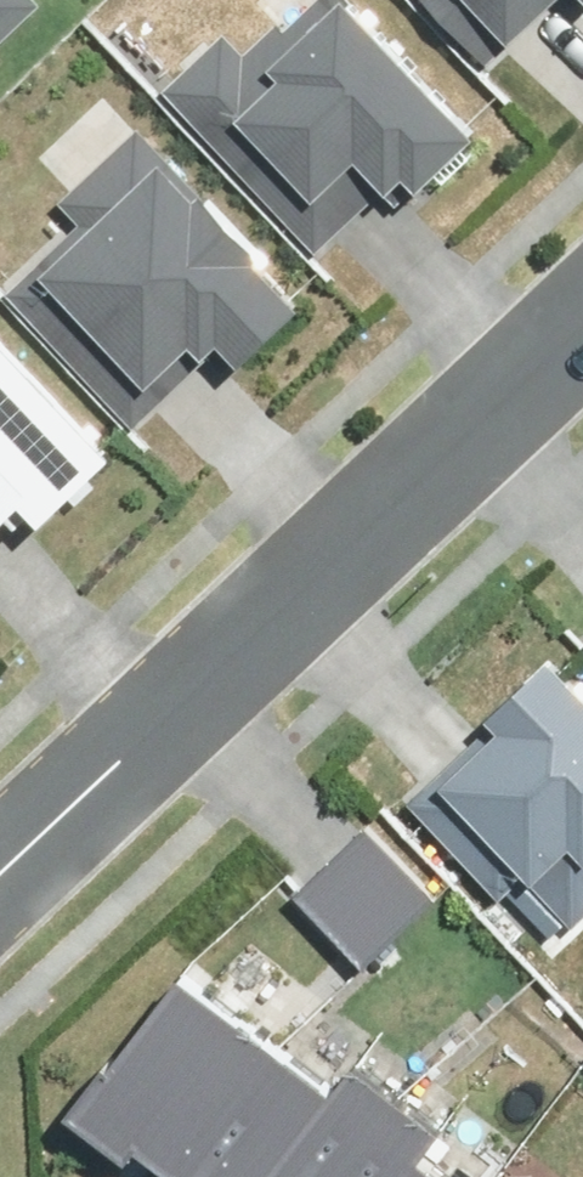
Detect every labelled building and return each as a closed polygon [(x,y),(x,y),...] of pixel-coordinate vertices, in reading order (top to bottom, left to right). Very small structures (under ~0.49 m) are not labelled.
[(33,16),(19,0),(0,0),(0,46),(33,16)] [(313,232),(399,156),(419,178),(481,123),(371,0),(299,0),(247,46),(229,25),(172,75),(313,232)] [(501,46),(553,0),(459,0),(501,46)] [(98,196),(18,271),(144,406),(227,329),(251,355),(312,299),(216,196),(225,188),(141,97),(69,164),(98,196)] [(27,509),(54,534),(118,466),(97,445),(122,419),(0,304),(0,538),(27,509)] [(413,802),(497,895),(521,874),(571,930),(582,919),(582,697),(558,670),(413,802)] [(366,828),(293,890),(359,969),(433,907),(366,828)] [(92,1092),(191,1165),(283,1042),(183,969),(92,1092)] [(207,1176),(336,1176),(402,1088),(352,1051),(332,1079),(283,1042),(191,1165),(207,1176)] [(426,1148),(446,1121),(402,1088),(336,1176),(465,1176),(426,1148)]
